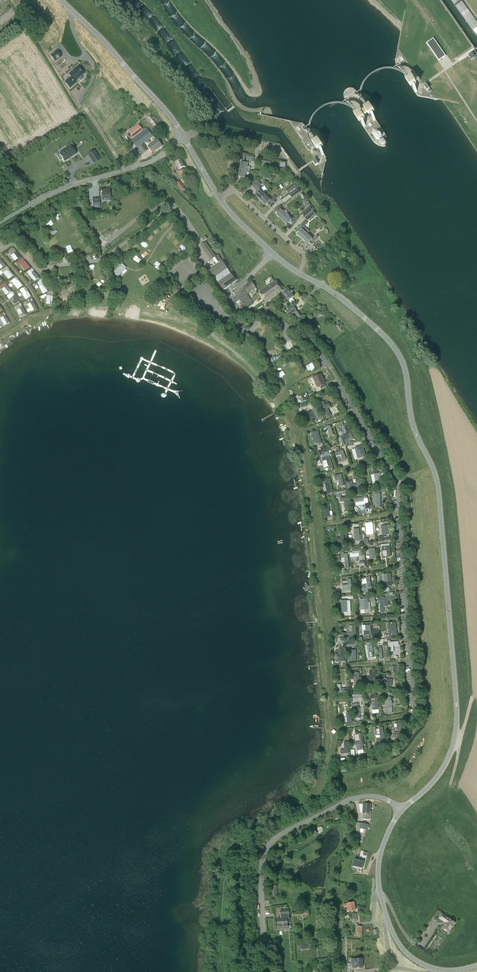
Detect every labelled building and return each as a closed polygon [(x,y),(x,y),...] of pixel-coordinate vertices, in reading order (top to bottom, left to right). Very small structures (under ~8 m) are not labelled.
[(439,61),(446,56),(433,38),(426,43),(439,61)] [(51,56),(55,61),(61,56),(57,51),(51,56)] [(75,81),(78,79),(80,80),(81,81),(82,79),(82,78),(81,76),(84,74),(78,67),(69,75),(71,77),(65,82),(70,88),(76,83),(75,81)] [(153,115),(147,120),(150,124),(148,125),(152,131),(161,124),(153,115)] [(138,127),(130,133),(134,138),(142,132),(138,127)] [(138,148),(139,149),(137,150),(141,155),(143,154),(148,151),(143,144),(153,136),(147,129),(132,141),(138,148)] [(377,129),(375,129),(373,130),(372,132),(377,139),(379,139),(380,138),(381,136),(377,129)] [(153,153),(162,146),(157,139),(148,147),(153,153)] [(67,150),(59,155),(64,162),(75,154),(72,149),(75,148),(71,143),(65,147),(67,150)] [(100,159),(97,153),(90,158),(94,164),(100,159)] [(240,170),(247,171),(249,171),(250,168),(249,167),(248,166),(248,164),(251,165),(252,161),(253,161),(254,158),(247,156),(246,163),(241,162),(240,170)] [(181,177),(187,175),(184,169),(183,170),(183,168),(185,167),(182,159),(175,162),(179,172),(181,177)] [(247,171),(240,170),(238,177),(243,178),(242,181),(247,182),(248,179),(245,178),(247,171)] [(176,184),(181,191),(185,188),(180,181),(176,184)] [(255,195),(260,200),(265,195),(260,190),(262,188),(259,186),(261,184),(258,181),(253,187),(258,192),(255,195)] [(294,184),(286,190),(288,193),(297,187),(294,184)] [(297,188),(289,195),(291,198),(300,192),(297,188)] [(101,193),(101,200),(100,200),(100,199),(92,199),(92,207),(100,207),(100,201),(101,201),(110,201),(110,190),(101,190),(101,193)] [(271,200),(265,195),(260,200),(266,206),(269,202),(271,204),(277,198),(274,195),(271,197),(272,199),(271,200)] [(281,220),(288,213),(285,210),(284,210),(283,211),(282,211),(281,210),(282,208),(280,206),(277,209),(279,211),(276,215),(281,220)] [(304,217),(312,211),(309,207),(301,214),(304,217)] [(288,213),(281,220),(287,225),(288,224),(291,226),(296,221),(293,218),(292,220),(289,218),(290,217),(290,216),(288,213)] [(300,231),(297,234),(302,239),(307,234),(309,232),(304,227),(307,223),(304,221),(301,225),(298,229),(300,231)] [(317,235),(314,237),(312,239),(307,234),(302,239),(308,244),(311,241),(313,243),(319,237),(317,235)] [(211,260),(216,256),(206,242),(201,246),(211,260)] [(223,289),(235,281),(222,262),(210,271),(223,289)] [(122,264),(114,272),(118,276),(122,273),(125,269),(126,268),(122,264)] [(8,270),(4,273),(9,279),(13,275),(8,270)] [(34,272),(30,276),(34,281),(38,278),(34,272)] [(14,279),(11,282),(18,289),(22,286),(17,280),(16,281),(14,279)] [(42,280),(37,283),(40,287),(43,294),(45,293),(45,292),(47,291),(44,285),(45,285),(42,280)] [(266,303),(282,291),(275,281),(259,293),(266,303)] [(252,282),(244,288),(248,294),(254,289),(255,291),(257,290),(256,288),(252,282)] [(6,286),(2,289),(7,295),(9,293),(8,293),(10,291),(6,286)] [(288,301),(295,296),(294,295),(294,294),(293,294),(289,288),(282,293),(286,298),(285,300),(286,302),(288,300),(288,301)] [(33,302),(28,305),(31,311),(36,309),(33,302)] [(290,317),(297,311),(293,307),(286,312),(290,317)] [(22,308),(17,311),(19,314),(22,313),(24,316),(26,315),(22,308)] [(5,316),(0,319),(4,325),(9,323),(5,316)] [(239,334),(245,326),(238,320),(231,328),(239,334)] [(321,389),(326,387),(325,384),(326,384),(324,381),(323,381),(321,375),(314,378),(318,387),(320,386),(321,389)] [(330,409),(328,405),(326,405),(324,402),(320,404),(327,418),(331,415),(328,410),(330,409)] [(316,408),(312,409),(313,411),(317,420),(318,421),(321,419),(316,408)] [(330,426),(324,429),(326,434),(329,432),(330,437),(334,435),(330,426)] [(354,439),(348,427),(345,428),(347,434),(342,437),(345,443),(354,439)] [(366,457),(363,446),(355,448),(358,459),(366,457)] [(337,457),(341,455),(343,461),(346,460),(343,450),(335,453),(337,457)] [(325,468),(329,466),(330,470),(333,469),(329,456),(323,458),(322,458),(325,468)] [(374,475),(371,475),(373,484),(376,483),(382,482),(381,478),(382,477),(384,476),(383,473),(381,474),(381,473),(374,475)] [(344,486),(342,475),(335,476),(336,481),(339,480),(340,487),(344,486)] [(331,493),(328,478),(320,480),(321,484),(325,483),(327,494),(329,493),(331,493)] [(363,487),(361,479),(356,481),(356,484),(353,485),(352,481),(346,483),(348,490),(363,487)] [(348,501),(348,497),(340,498),(340,502),(344,502),(345,512),(349,511),(348,501)] [(390,534),(389,526),(381,527),(382,535),(390,534)] [(364,535),(362,535),(362,540),(362,546),(370,545),(370,542),(368,542),(368,539),(365,539),(365,536),(364,535)] [(388,557),(392,557),(390,546),(382,547),(382,551),(387,550),(388,557)] [(371,587),(369,578),(366,578),(367,584),(361,585),(362,588),(363,588),(367,588),(371,587)] [(352,590),(351,580),(347,580),(348,586),(342,587),(343,591),(352,590)] [(384,612),(384,606),(388,606),(387,598),(378,599),(378,602),(380,602),(380,613),(384,612)] [(369,609),(368,599),(360,600),(361,610),(369,609)] [(398,637),(396,623),(392,623),(392,624),(389,624),(388,625),(389,638),(398,637)] [(350,638),(346,638),(346,642),(354,642),(354,638),(356,638),(356,626),(352,626),(349,626),(349,632),(350,632),(350,638)] [(366,643),(364,643),(364,646),(366,658),(370,657),(369,652),(373,652),(371,642),(368,643),(366,643)] [(394,651),(393,646),(399,646),(398,642),(389,643),(390,652),(394,651)] [(344,662),(343,648),(338,649),(339,655),(335,655),(336,662),(344,662)] [(370,677),(367,677),(368,685),(373,684),(373,681),(377,681),(376,669),(372,669),(372,672),(370,672),(370,677)] [(355,674),(351,674),(352,678),(355,678),(356,687),(362,686),(361,678),(359,678),(359,673),(355,674)] [(381,673),(380,682),(387,683),(386,686),(392,687),(392,680),(385,679),(385,674),(381,673)] [(373,696),(370,696),(371,699),(375,699),(375,702),(372,702),(372,708),(376,708),(379,708),(378,698),(379,698),(379,695),(376,695),(376,693),(373,693),(373,696)] [(358,704),(352,705),(352,708),(354,708),(355,708),(356,718),(357,719),(359,719),(360,718),(359,708),(358,704)] [(398,733),(394,733),(395,741),(402,740),(401,728),(402,728),(402,723),(400,723),(397,723),(398,733)] [(360,742),(355,743),(356,747),(357,747),(363,746),(364,746),(362,733),(359,733),(360,742)] [(344,750),(340,750),(341,754),(349,754),(348,743),(344,743),(344,750)] [(370,814),(371,804),(363,804),(362,820),(370,820),(371,814),(370,814)] [(360,829),(360,832),(363,833),(364,829),(368,830),(369,824),(361,823),(360,828),(360,829)] [(364,862),(364,860),(361,860),(361,861),(355,860),(353,867),(362,869),(364,862)] [(349,911),(356,910),(354,902),(347,903),(347,904),(343,904),(344,908),(348,907),(349,911)] [(281,911),(281,919),(278,919),(279,929),(282,929),(288,929),(287,924),(290,924),(289,919),(290,919),(290,918),(289,918),(289,910),(281,911)] [(455,923),(442,914),(439,918),(444,921),(444,920),(447,922),(442,929),(448,933),(455,923)] [(351,964),(352,964),(353,968),(362,968),(362,959),(351,959),(351,964)]
